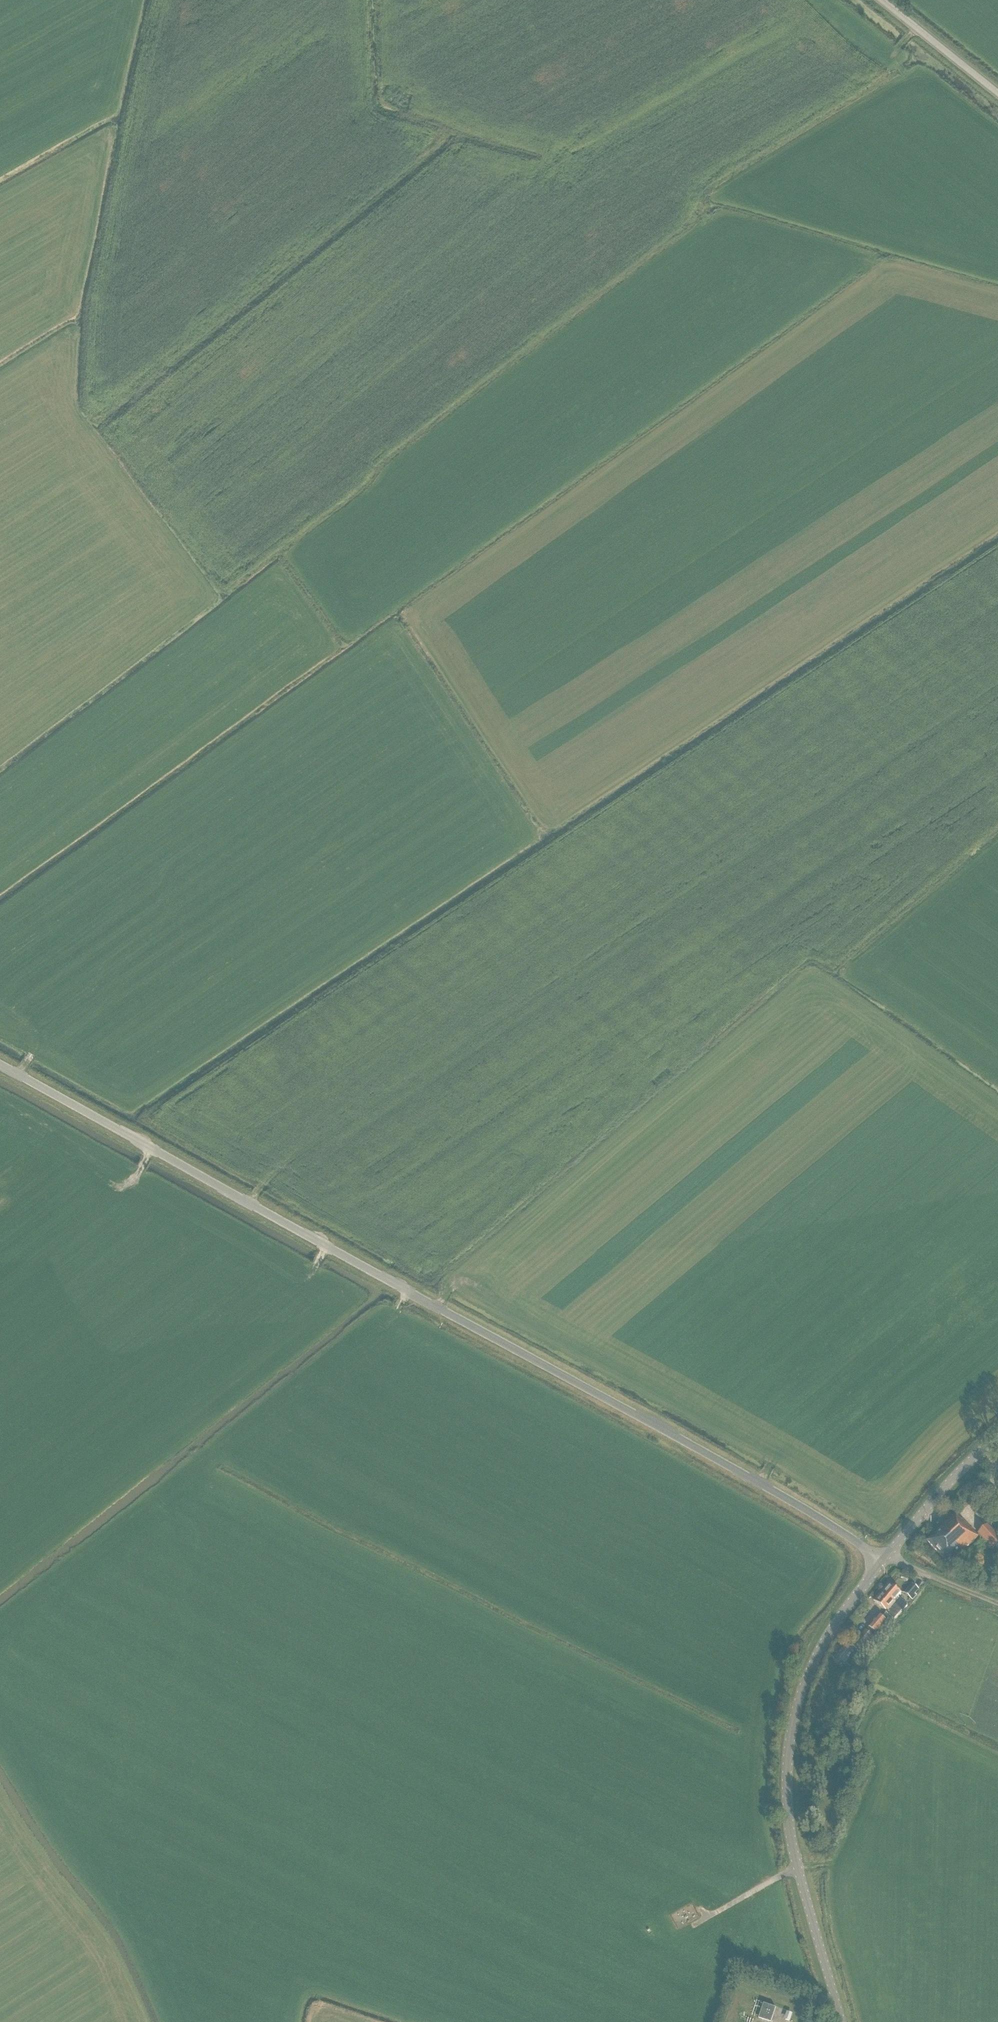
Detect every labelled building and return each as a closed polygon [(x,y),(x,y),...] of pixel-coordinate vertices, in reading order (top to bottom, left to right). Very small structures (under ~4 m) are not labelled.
[(960,1552),(961,1552),(978,1536),(962,1519),(961,1520),(955,1514),(937,1530),(938,1531),(927,1541),(948,1563),(960,1552)] [(992,1548),(997,1543),(997,1536),(987,1525),(978,1534),(992,1548)] [(898,1597),(901,1593),(890,1583),(882,1592),(893,1602),(893,1603),(901,1611),(902,1611),(907,1605),(898,1597)] [(916,1595),(914,1593),(918,1589),(912,1583),(904,1592),(912,1600),(916,1595)] [(890,1625),(894,1620),(901,1611),(893,1603),(893,1602),(882,1592),(874,1600),(886,1612),(881,1617),(879,1615),(868,1627),(863,1633),(853,1644),(862,1653),(877,1637),(883,1631),(880,1628),(886,1622),(890,1625)] [(856,1652),(846,1663),(850,1667),(860,1656),(856,1652)] [(763,2004),(758,2019),(767,2021),(771,2021),(775,2008),(763,2004)]
